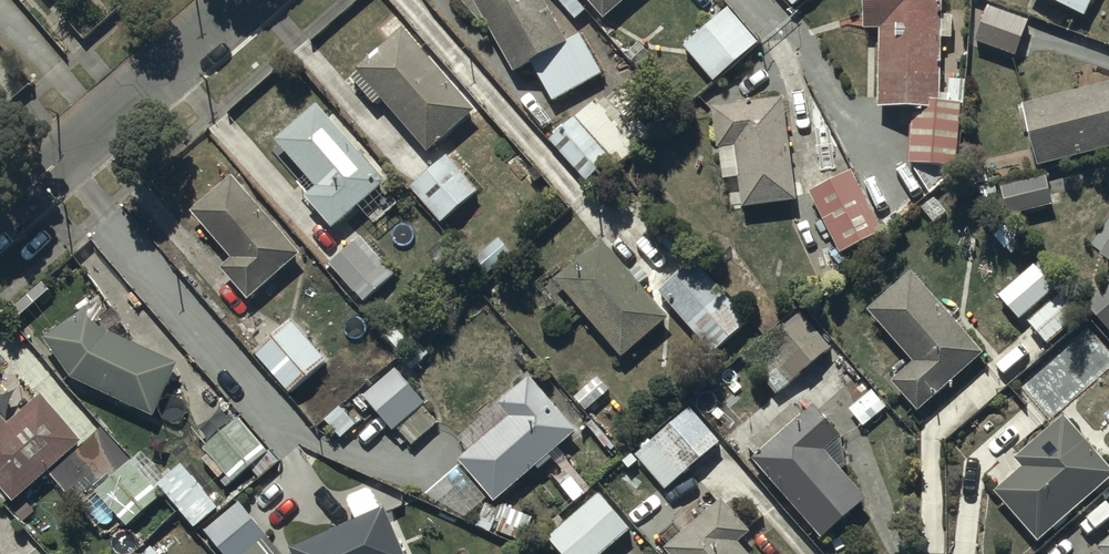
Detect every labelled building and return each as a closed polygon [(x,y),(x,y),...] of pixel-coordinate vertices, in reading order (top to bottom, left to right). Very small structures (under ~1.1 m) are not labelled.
[(478,24),(484,21),(515,76),(532,66),(554,104),(603,76),(579,35),(567,43),(542,0),(458,0),(478,24)] [(626,0),(557,0),(576,20),(590,7),(604,21),(626,0)] [(908,160),(956,166),(963,77),(949,76),(947,98),(938,97),(940,35),(952,36),(951,11),(941,10),(941,0),(862,0),(862,25),(878,25),(877,103),(910,105),(908,160)] [(1092,0),(1046,0),(1084,17),(1092,0)] [(1028,23),(988,7),(975,41),(1016,56),(1028,23)] [(759,45),(726,10),(684,49),(717,84),(759,45)] [(475,111),(403,29),(355,72),(357,74),(350,80),(374,107),(380,101),(427,154),(475,111)] [(1020,105),(1036,168),(1108,150),(1108,84),(1020,105)] [(782,98),(710,107),(716,150),(735,148),(743,209),(796,202),(782,98)] [(318,106),(275,142),(305,177),(297,184),(307,196),(304,198),(331,230),(358,207),(375,227),(399,206),(382,187),(385,184),(318,106)] [(574,120),(549,142),(588,186),(613,163),(574,120)] [(446,158),(410,189),(440,225),(477,194),(446,158)] [(1052,201),(1045,171),(999,182),(1006,212),(1052,201)] [(849,173),(808,193),(839,253),(880,233),(849,173)] [(220,268),(247,300),(299,256),(232,178),(190,213),(230,260),(220,268)] [(1090,243),(1108,256),(1108,216),(1090,243)] [(396,270),(360,233),(325,267),(356,300),(360,296),(364,300),(396,270)] [(511,251),(498,235),(480,250),(492,266),(511,251)] [(601,242),(554,281),(620,359),(667,320),(601,242)] [(694,261),(658,293),(713,355),(749,323),(694,261)] [(1034,265),(998,296),(1020,320),(1055,288),(1034,265)] [(984,355),(910,272),(867,310),(915,365),(892,385),(917,414),(984,355)] [(1084,305),(1108,333),(1108,283),(1084,305)] [(1027,322),(1047,345),(1080,318),(1060,294),(1027,322)] [(176,364),(109,333),(91,307),(42,340),(70,381),(151,418),(176,364)] [(800,314),(746,359),(776,394),(829,350),(800,314)] [(252,354),(289,395),(325,363),(289,322),(252,354)] [(407,339),(395,324),(385,333),(397,347),(407,339)] [(1082,325),(1048,356),(1080,391),(1108,366),(1108,360),(1106,356),(1108,353),(1108,344),(1104,338),(1098,343),(1082,325)] [(411,367),(429,351),(419,340),(401,356),(411,367)] [(424,399),(393,365),(362,393),(393,427),(424,399)] [(576,433),(529,379),(469,431),(480,444),(459,463),(495,504),(536,468),(539,472),(552,461),(549,457),(576,433)] [(14,498),(83,439),(41,389),(8,417),(0,408),(0,482),(14,498)] [(355,421),(338,403),(323,417),(340,435),(355,421)] [(438,419),(424,404),(398,426),(411,442),(438,419)] [(755,458),(752,460),(821,541),(867,502),(824,452),(841,438),(814,407),(802,417),(793,407),(745,447),(755,458)] [(720,444),(689,409),(634,457),(664,492),(720,444)] [(1063,416),(1014,458),(1023,469),(993,495),(1035,543),(1108,479),(1108,469),(1063,416)] [(237,418),(201,449),(232,485),(268,454),(237,418)] [(101,424),(68,454),(96,485),(129,455),(101,424)] [(560,486),(574,503),(591,490),(564,455),(555,462),(568,479),(560,486)] [(130,458),(95,488),(126,523),(161,492),(130,458)] [(290,553),(402,553),(383,509),(379,511),(370,490),(347,499),(356,521),(288,549),(290,553)] [(95,491),(79,506),(89,517),(105,502),(95,491)] [(599,495),(547,539),(559,553),(606,553),(631,533),(599,495)] [(721,501),(713,509),(700,495),(656,534),(666,546),(661,550),(665,553),(746,553),(737,544),(749,533),(721,501)] [(210,514),(197,498),(181,511),(194,527),(210,514)] [(203,530),(222,553),(279,553),(237,503),(203,530)] [(1092,553),(1108,553),(1108,539),(1092,553)] [(151,543),(139,553),(161,553),(151,543)]
